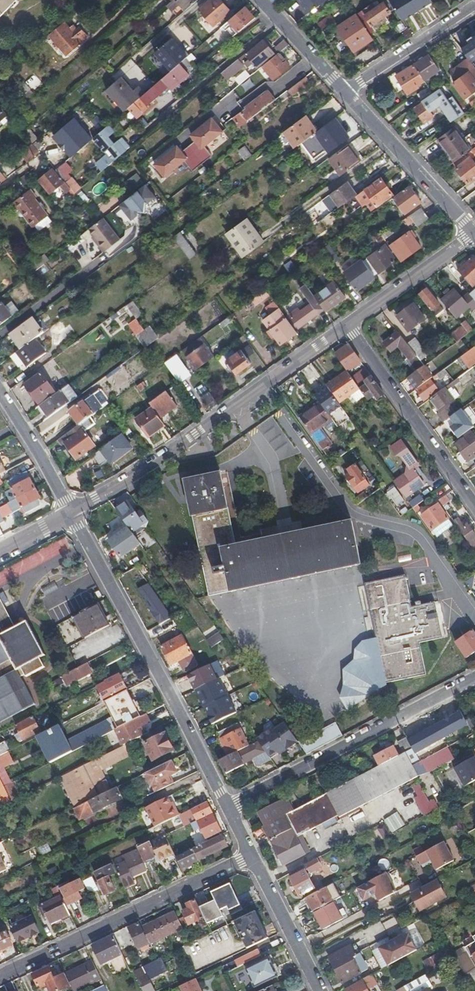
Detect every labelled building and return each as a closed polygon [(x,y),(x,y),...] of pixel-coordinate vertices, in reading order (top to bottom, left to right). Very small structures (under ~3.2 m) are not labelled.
[(14,0),(0,0),(0,14),(14,0)] [(169,3),(167,5),(177,18),(185,11),(198,0),(172,0),(169,3)] [(213,25),(230,11),(220,0),(210,0),(199,9),(213,25)] [(307,13),(326,0),(297,0),(307,13)] [(398,15),(403,11),(396,0),(390,3),(394,9),(398,15)] [(415,8),(426,0),(409,0),(415,8)] [(361,11),(355,15),(369,35),(374,31),(381,31),(386,27),(386,24),(390,21),(386,15),(391,12),(390,11),(386,6),(384,3),(364,15),(361,11)] [(394,9),(390,3),(386,6),(390,11),(394,9)] [(255,17),(245,6),(229,20),(239,31),(255,17)] [(66,18),(62,14),(55,20),(57,23),(59,21),(61,22),(66,18)] [(354,52),(372,40),(369,35),(355,15),(337,27),(354,52)] [(78,29),(73,25),(70,27),(65,22),(49,36),(67,56),(74,49),(88,37),(80,27),(78,29)] [(408,39),(412,36),(407,28),(403,31),(408,39)] [(457,42),(463,51),(465,55),(474,48),(474,46),(467,35),(457,42)] [(273,46),(264,37),(262,39),(271,48),(273,46)] [(155,52),(171,71),(187,57),(189,55),(183,49),(182,50),(171,38),(155,52)] [(271,48),(262,39),(245,53),(247,55),(251,59),(248,62),(250,64),(253,62),(256,66),(274,51),(271,48)] [(287,42),(284,40),(274,47),(279,52),(288,44),(287,42)] [(247,55),(245,53),(238,58),(241,61),(247,55)] [(277,56),(276,54),(263,65),(274,79),(291,67),(279,53),(277,56)] [(414,66),(425,81),(439,71),(429,56),(414,66)] [(191,62),(187,57),(171,71),(161,79),(170,89),(171,90),(181,81),(180,78),(188,70),(186,67),(191,62)] [(241,61),(238,58),(221,73),(227,80),(244,66),(241,61)] [(469,60),(452,71),(458,79),(452,84),(459,93),(456,94),(461,101),(474,92),(474,83),(474,82),(474,81),(474,69),(469,60)] [(417,86),(425,81),(414,66),(398,77),(410,96),(419,90),(417,86)] [(128,108),(145,94),(138,86),(133,91),(121,77),(106,90),(124,111),(128,108)] [(308,83),(303,78),(288,90),(285,92),(288,97),(308,83)] [(145,94),(128,108),(136,118),(144,111),(142,109),(153,99),(163,91),(164,94),(170,89),(161,79),(145,94)] [(31,89),(25,83),(13,93),(20,100),(31,89)] [(285,92),(288,90),(281,83),(269,91),(275,100),(281,96),(285,92)] [(447,101),(452,97),(444,85),(439,89),(447,101)] [(429,86),(416,95),(421,101),(433,93),(429,86)] [(256,89),(238,103),(242,108),(260,94),(256,89)] [(433,93),(421,101),(422,102),(414,108),(424,123),(433,117),(430,113),(447,101),(439,89),(433,93)] [(275,100),(269,91),(268,90),(245,107),(253,116),(275,100)] [(142,109),(144,111),(146,114),(157,105),(153,99),(142,109)] [(10,117),(7,114),(5,115),(0,119),(4,123),(11,119),(10,117)] [(165,179),(187,162),(193,170),(214,155),(207,146),(228,131),(216,115),(190,134),(196,141),(185,149),(181,143),(153,163),(165,179)] [(282,133),(294,148),(302,142),(316,132),(305,116),(295,123),(282,133)] [(335,118),(316,132),(302,142),(315,161),(349,136),(335,118)] [(80,137),(67,122),(51,136),(64,151),(80,137)] [(436,137),(453,164),(471,151),(453,126),(436,137)] [(39,152),(40,153),(46,149),(38,139),(33,144),(39,152)] [(95,165),(101,172),(128,149),(120,139),(108,149),(111,152),(95,165)] [(20,153),(27,162),(39,152),(33,144),(32,143),(20,153)] [(363,161),(350,143),(329,158),(342,176),(363,161)] [(239,149),(245,160),(253,156),(247,145),(239,149)] [(452,165),(467,185),(474,179),(474,164),(471,158),(474,156),(474,157),(474,149),(471,151),(453,164),(452,165)] [(64,165),(58,171),(64,177),(70,171),(64,165)] [(64,183),(55,172),(52,169),(46,174),(43,176),(39,180),(50,193),(60,186),(70,197),(74,194),(65,183),(64,183)] [(56,171),(55,172),(64,183),(65,183),(66,182),(56,170),(56,171)] [(24,174),(18,179),(23,186),(29,181),(28,181),(32,177),(28,171),(24,174)] [(71,178),(66,182),(65,183),(74,194),(75,194),(80,189),(71,178)] [(392,194),(380,179),(362,192),(373,208),(392,194)] [(357,194),(348,182),(332,194),(340,206),(351,198),(357,194)] [(422,202),(409,186),(393,198),(405,214),(422,202)] [(15,204),(34,227),(47,216),(33,199),(35,198),(30,192),(15,204)] [(373,208),(362,192),(358,195),(370,210),(373,208)] [(391,208),(387,203),(375,211),(379,217),(391,208)] [(423,214),(419,208),(408,217),(412,222),(423,214)] [(342,218),(335,209),(317,222),(319,225),(323,222),(328,228),(342,218)] [(427,219),(423,214),(412,222),(416,228),(427,219)] [(47,216),(34,227),(37,232),(51,221),(47,216)] [(248,217),(228,231),(246,256),(266,241),(248,217)] [(405,227),(412,222),(408,217),(401,221),(405,227)] [(98,222),(88,229),(93,236),(105,251),(117,242),(120,240),(103,218),(98,222)] [(398,232),(393,227),(382,236),(386,241),(398,232)] [(390,246),(401,262),(420,248),(413,239),(416,237),(411,230),(390,246)] [(175,237),(191,258),(198,253),(181,232),(175,237)] [(105,251),(93,236),(90,238),(102,253),(105,251)] [(377,247),(386,241),(382,236),(374,241),(377,247)] [(117,242),(105,251),(112,259),(124,250),(117,242)] [(385,244),(363,260),(371,271),(376,268),(379,273),(395,261),(391,255),(392,254),(385,244)] [(330,273),(333,271),(336,269),(333,265),(326,256),(320,261),(330,273)] [(458,270),(466,279),(472,286),(474,283),(474,260),(473,257),(458,270)] [(51,258),(45,262),(50,269),(55,264),(51,258)] [(357,291),(375,278),(374,277),(371,271),(363,260),(344,274),(357,291)] [(45,262),(35,270),(41,278),(51,270),(50,269),(45,262)] [(371,271),(374,277),(379,273),(376,268),(371,271)] [(466,279),(460,284),(469,294),(474,289),(472,286),(466,279)] [(324,310),(326,312),(346,297),(335,282),(315,297),(324,310)] [(324,310),(315,297),(310,290),(306,284),(300,288),(305,294),(312,304),(301,312),(299,310),(291,315),(294,317),(292,319),(298,328),(324,310)] [(266,289),(256,297),(259,302),(270,295),(266,289)] [(426,289),(419,293),(431,310),(438,305),(426,289)] [(474,300),(471,297),(464,302),(457,293),(452,296),(449,292),(445,295),(448,299),(441,303),(455,322),(470,312),(474,319),(474,301),(474,300)] [(4,308),(11,316),(18,311),(10,302),(4,308)] [(414,303),(397,316),(408,330),(425,318),(414,303)] [(11,316),(4,308),(1,304),(0,305),(0,325),(11,316)] [(263,321),(280,346),(297,334),(279,310),(263,321)] [(127,318),(130,323),(135,319),(132,314),(127,318)] [(33,340),(34,339),(43,332),(32,318),(8,335),(19,350),(33,340)] [(128,324),(136,335),(144,330),(135,319),(130,323),(128,324)] [(457,325),(459,328),(465,336),(469,333),(461,323),(457,325)] [(150,326),(144,330),(152,342),(158,338),(150,326)] [(459,328),(449,336),(454,344),(459,340),(465,336),(459,328)] [(144,330),(136,335),(145,348),(152,342),(144,330)] [(407,345),(397,331),(384,341),(390,350),(396,346),(415,372),(423,367),(419,361),(407,345)] [(181,350),(195,370),(213,357),(200,337),(181,350)] [(19,350),(16,352),(24,363),(27,367),(45,354),(34,339),(33,340),(19,350)] [(414,340),(407,345),(419,361),(427,356),(414,340)] [(252,361),(258,356),(250,345),(243,349),(252,361)] [(347,371),(360,361),(349,345),(347,345),(334,354),(347,371)] [(474,346),(467,351),(461,356),(466,363),(474,356),(474,348),(474,346)] [(236,375),(251,364),(241,350),(226,361),(236,375)] [(16,352),(10,356),(18,367),(24,363),(16,352)] [(175,376),(185,369),(176,356),(166,363),(175,376)] [(415,372),(407,378),(416,390),(432,377),(424,366),(423,367),(415,372)] [(432,377),(416,390),(424,401),(438,391),(432,383),(447,372),(445,368),(432,377)] [(356,384),(370,375),(366,369),(352,378),(356,384)] [(352,378),(347,371),(326,386),(331,394),(336,400),(338,404),(350,395),(355,401),(364,395),(361,391),(359,389),(356,384),(352,378)] [(24,385),(38,403),(53,392),(40,374),(24,385)] [(377,399),(384,395),(372,377),(365,382),(368,386),(361,391),(364,395),(367,399),(374,395),(377,399)] [(456,378),(453,381),(429,399),(439,411),(437,413),(444,423),(447,420),(456,414),(449,405),(453,402),(452,400),(446,391),(451,388),(459,382),(456,378)] [(137,385),(141,390),(147,386),(144,381),(137,385)] [(72,383),(64,388),(72,401),(80,396),(72,383)] [(331,413),(341,407),(338,404),(336,400),(331,394),(326,397),(321,390),(313,395),(315,397),(320,405),(332,422),(336,427),(339,425),(331,413)] [(149,403),(153,408),(160,417),(166,412),(167,413),(177,405),(166,391),(149,403)] [(58,392),(42,403),(51,416),(67,404),(58,392)] [(201,398),(210,411),(218,405),(210,393),(201,398)] [(78,425),(79,424),(83,421),(101,408),(92,395),(68,412),(78,425)] [(320,405),(300,420),(324,453),(331,447),(320,431),(332,422),(320,405)] [(148,437),(165,425),(160,417),(153,408),(135,419),(148,437)] [(78,425),(57,440),(61,446),(65,443),(77,459),(95,445),(79,424),(78,425)] [(474,464),(474,434),(473,431),(454,444),(467,462),(472,459),(474,464)] [(122,434),(93,455),(101,465),(109,460),(111,463),(132,448),(122,434)] [(405,474),(394,482),(404,497),(423,484),(418,476),(413,469),(417,466),(418,465),(400,441),(390,448),(396,456),(400,456),(406,465),(405,474)] [(354,466),(346,472),(348,475),(344,478),(351,488),(363,479),(354,466)] [(417,466),(413,469),(418,476),(422,473),(417,466)] [(82,467),(66,475),(73,489),(89,481),(82,467)] [(35,489),(26,472),(8,481),(12,489),(4,492),(9,502),(35,489)] [(183,480),(207,595),(359,564),(350,521),(291,533),(244,543),(235,545),(219,473),(183,480)] [(388,476),(379,482),(391,499),(399,492),(388,476)] [(40,499),(35,489),(9,502),(6,504),(11,514),(22,509),(25,515),(39,507),(36,501),(40,499)] [(436,497),(435,496),(433,493),(427,498),(430,502),(436,497)] [(452,498),(448,493),(438,500),(441,505),(452,498)] [(416,505),(423,500),(420,495),(408,503),(412,508),(416,505)] [(127,502),(115,510),(127,528),(131,533),(138,528),(147,528),(148,523),(141,512),(136,515),(127,502)] [(422,516),(432,531),(448,520),(438,506),(422,516)] [(474,551),(474,550),(474,541),(474,540),(474,539),(474,537),(467,525),(466,526),(459,517),(453,521),(474,551)] [(453,528),(448,520),(432,531),(436,539),(453,528)] [(131,533),(127,528),(108,541),(119,557),(139,544),(131,533)] [(12,578),(71,549),(65,537),(6,567),(12,578)] [(363,583),(384,683),(424,674),(418,643),(441,637),(434,602),(409,607),(403,576),(363,583)] [(170,616),(148,581),(137,588),(158,624),(170,616)] [(57,606),(64,618),(84,607),(77,595),(57,606)] [(104,614),(99,603),(74,616),(86,638),(110,625),(104,614)] [(4,610),(0,613),(0,615),(8,629),(13,625),(6,614),(4,610)] [(34,702),(20,675),(24,673),(26,674),(43,664),(38,655),(44,652),(25,619),(13,625),(8,629),(0,615),(0,721),(34,702)] [(464,656),(474,650),(474,634),(473,630),(455,641),(464,656)] [(210,646),(221,639),(216,632),(205,640),(210,646)] [(181,635),(161,646),(171,664),(191,653),(181,635)] [(88,674),(83,664),(78,667),(59,677),(64,687),(88,674)] [(219,678),(210,664),(187,674),(194,689),(219,678)] [(127,690),(119,675),(97,687),(105,701),(127,690)] [(228,693),(219,678),(194,689),(203,706),(228,693)] [(56,679),(50,682),(53,688),(60,685),(56,679)] [(236,712),(228,693),(203,706),(212,724),(236,712)] [(117,728),(145,714),(138,700),(133,702),(130,696),(127,697),(126,694),(115,700),(116,702),(107,707),(117,728)] [(149,721),(145,714),(117,728),(112,731),(114,734),(117,733),(123,745),(129,743),(133,741),(141,737),(136,728),(149,721)] [(40,731),(32,716),(15,725),(19,732),(14,734),(18,742),(40,731)] [(71,736),(65,723),(37,736),(49,763),(112,735),(106,720),(71,736)] [(474,732),(467,721),(414,749),(421,761),(450,745),(451,745),(474,732)] [(295,742),(304,754),(339,736),(332,722),(295,742)] [(236,723),(216,734),(228,756),(237,751),(245,747),(248,745),(236,723)] [(173,751),(161,727),(147,733),(151,740),(144,743),(153,761),(173,751)] [(402,753),(403,752),(413,747),(406,737),(396,742),(402,753)] [(228,756),(219,760),(227,773),(244,764),(243,762),(252,757),(265,751),(257,740),(248,745),(245,747),(237,751),(228,756)] [(132,748),(129,743),(123,745),(94,760),(97,765),(132,748)] [(374,755),(379,765),(383,763),(397,755),(392,746),(374,755)] [(450,747),(428,759),(432,766),(454,754),(450,747)] [(258,764),(270,758),(265,751),(252,757),(256,763),(258,764)] [(263,826),(262,827),(284,865),(308,852),(300,835),(336,815),(337,817),(416,776),(403,752),(402,753),(397,755),(383,763),(379,765),(365,772),(348,781),(293,811),(292,811),(263,826)] [(474,781),(474,757),(456,765),(465,786),(474,781)] [(177,773),(170,761),(145,773),(155,793),(172,785),(168,777),(177,773)] [(59,777),(75,808),(110,790),(105,780),(93,786),(83,766),(73,771),(59,777)] [(440,807),(435,798),(431,800),(417,779),(411,783),(419,796),(414,798),(425,816),(440,807)] [(10,802),(3,786),(0,781),(0,807),(10,802)] [(130,790),(126,783),(118,786),(121,792),(122,794),(130,790)] [(118,794),(121,792),(118,786),(110,790),(75,808),(73,809),(79,820),(121,800),(118,794)] [(168,797),(146,808),(156,826),(179,815),(174,805),(172,805),(168,797)] [(257,813),(263,826),(292,811),(286,798),(257,813)] [(211,813),(206,802),(191,809),(197,820),(211,813)] [(191,809),(180,815),(185,826),(191,823),(197,820),(191,809)] [(393,833),(406,825),(398,811),(385,819),(393,833)] [(220,831),(211,813),(197,820),(191,823),(194,830),(198,829),(202,837),(204,836),(205,838),(206,838),(220,831)] [(466,830),(459,817),(454,819),(461,833),(464,831),(466,830)] [(382,839),(390,834),(383,823),(375,828),(382,839)] [(222,835),(220,831),(206,838),(208,841),(222,835)] [(176,856),(167,835),(150,843),(156,855),(159,859),(166,856),(168,860),(169,862),(177,858),(176,856)] [(227,846),(222,835),(208,841),(192,849),(197,860),(227,846)] [(448,840),(416,856),(422,868),(434,862),(438,870),(459,860),(448,840)] [(156,855),(150,843),(138,848),(141,855),(144,861),(156,855)] [(126,864),(115,870),(123,887),(133,882),(130,876),(146,869),(143,862),(142,863),(138,856),(141,855),(138,848),(122,856),(126,864)] [(197,860),(192,849),(176,856),(177,858),(181,867),(185,865),(186,868),(192,865),(191,862),(197,860)] [(321,856),(291,871),(294,877),(309,869),(311,874),(309,875),(310,876),(324,869),(323,861),(321,856)] [(378,860),(381,869),(389,867),(387,858),(378,860)] [(110,865),(95,872),(105,895),(114,891),(108,877),(115,874),(110,865)] [(294,877),(290,879),(299,896),(316,888),(310,876),(309,875),(311,874),(309,869),(294,877)] [(92,878),(84,882),(90,894),(97,890),(92,878)] [(446,898),(437,878),(419,888),(411,892),(416,901),(417,900),(422,910),(446,898)] [(69,881),(57,887),(58,889),(61,888),(65,898),(64,898),(66,901),(64,902),(68,911),(84,904),(81,897),(87,894),(79,879),(70,883),(69,881)] [(203,915),(207,924),(222,917),(219,911),(227,908),(230,915),(242,909),(238,901),(235,902),(225,884),(209,892),(214,900),(199,907),(203,915)] [(325,888),(306,897),(314,912),(332,902),(325,888)] [(64,902),(61,896),(41,906),(42,909),(40,910),(45,921),(47,919),(49,924),(70,914),(68,911),(64,902)] [(379,900),(383,907),(392,902),(388,896),(379,900)] [(333,901),(343,920),(347,918),(337,899),(333,901)] [(182,912),(189,926),(196,923),(195,920),(202,917),(195,900),(185,904),(188,909),(182,912)] [(314,912),(313,912),(323,931),(343,920),(333,901),(332,902),(314,912)] [(363,909),(367,916),(381,908),(377,901),(363,909)] [(158,919),(166,935),(180,928),(182,928),(181,926),(178,920),(174,911),(158,919)] [(234,921),(246,948),(266,939),(253,912),(234,921)] [(30,917),(11,926),(19,940),(37,931),(30,917)] [(149,943),(166,935),(158,919),(142,926),(149,943)] [(138,924),(129,928),(137,946),(146,941),(138,924)] [(11,944),(6,933),(0,936),(0,949),(11,944)] [(123,977),(130,973),(129,971),(113,936),(92,946),(101,965),(114,958),(123,977)] [(470,957),(473,956),(474,959),(474,936),(462,944),(466,951),(470,957)] [(351,943),(328,955),(334,966),(334,968),(342,982),(367,969),(358,953),(357,954),(351,943)] [(258,957),(271,951),(268,945),(256,951),(258,957)] [(474,967),(474,965),(470,957),(466,951),(446,963),(440,967),(449,983),(474,967)] [(374,962),(378,970),(391,963),(387,955),(374,962)] [(148,979),(166,970),(159,957),(157,958),(132,970),(142,990),(154,990),(148,979)] [(266,958),(245,968),(254,987),(280,974),(276,964),(271,966),(266,958)] [(91,960),(64,973),(70,985),(73,990),(100,977),(91,960)] [(64,973),(59,976),(55,968),(52,969),(51,966),(33,975),(39,989),(46,986),(48,990),(59,990),(70,985),(64,973)] [(362,979),(362,980),(346,989),(347,990),(379,990),(381,990),(372,974),(362,979)] [(404,986),(407,990),(428,990),(425,987),(431,983),(426,974),(418,979),(404,986)] [(195,978),(179,986),(182,990),(201,990),(195,978)]
